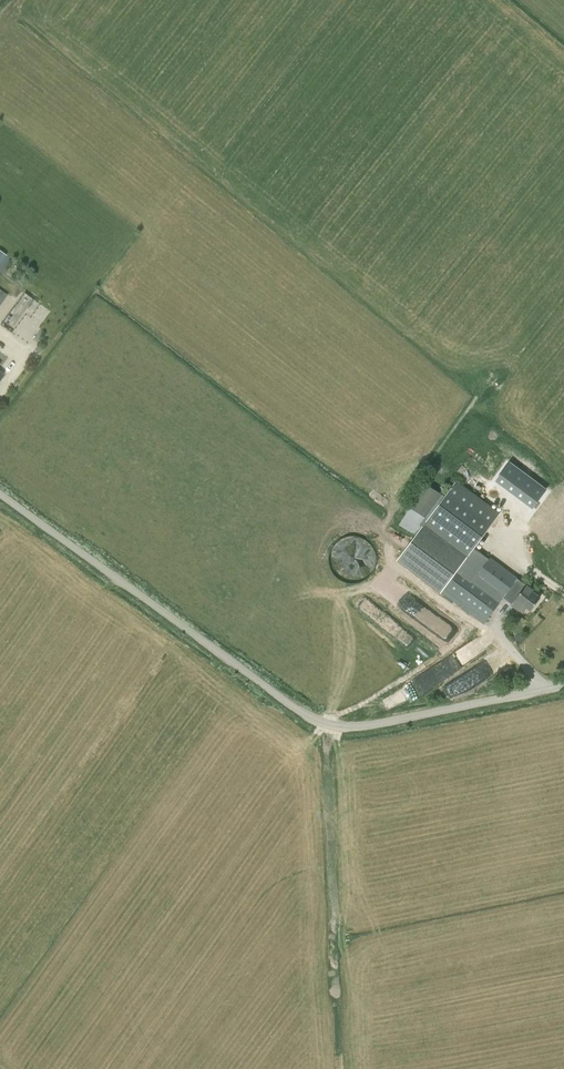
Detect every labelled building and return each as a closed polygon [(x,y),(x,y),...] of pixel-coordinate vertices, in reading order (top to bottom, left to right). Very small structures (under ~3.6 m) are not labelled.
[(21,278),(26,271),(15,264),(11,271),(21,278)] [(39,343),(47,333),(41,329),(33,339),(39,343)] [(509,465),(495,483),(531,510),(544,493),(509,465)] [(453,482),(452,484),(434,472),(426,483),(400,523),(416,535),(398,559),(459,604),(475,581),(459,569),(470,554),(498,511),(453,482)] [(346,556),(361,555),(361,545),(358,545),(358,538),(345,539),(346,556)] [(490,556),(475,577),(484,583),(483,586),(502,600),(504,597),(506,599),(519,582),(516,580),(518,577),(490,556)] [(482,586),(475,581),(459,604),(484,623),(502,600),(483,586),(482,586)] [(531,610),(540,597),(532,591),(533,590),(527,585),(525,587),(519,582),(506,599),(513,604),(517,599),(531,610)] [(430,669),(411,680),(418,694),(438,683),(430,669)]
